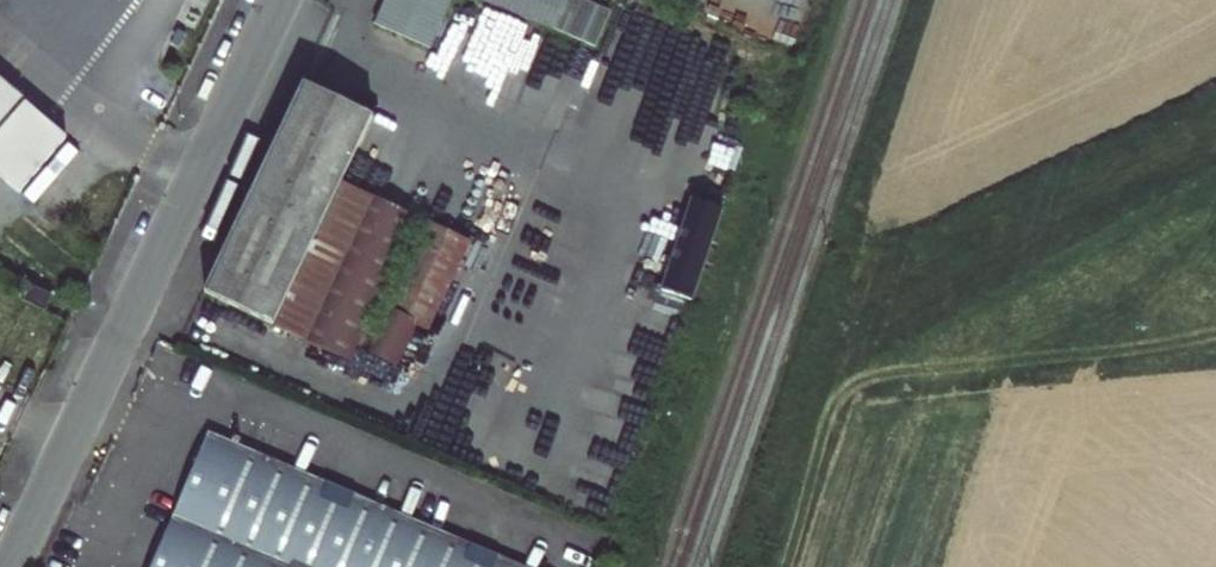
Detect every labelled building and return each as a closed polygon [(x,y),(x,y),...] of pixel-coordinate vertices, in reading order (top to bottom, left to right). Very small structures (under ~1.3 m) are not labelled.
[(375,24),(429,47),(449,0),(386,0),(375,24)] [(584,0),(493,0),(596,45),(610,11),(584,0)] [(19,194),(69,136),(0,77),(0,178),(19,194)] [(422,219),(376,198),(342,182),(350,165),(372,115),(302,83),(205,293),(356,362),(422,219)] [(384,181),(350,165),(342,182),(376,198),(384,181)] [(699,271),(711,237),(715,239),(718,229),(714,228),(721,207),(669,190),(657,227),(671,233),(678,213),(685,216),(661,289),(690,299),(697,279),(701,281),(704,272),(699,271)] [(433,289),(458,235),(427,221),(403,275),(433,289)] [(367,352),(398,366),(432,293),(401,278),(367,352)] [(53,295),(29,284),(22,299),(45,311),(53,295)] [(398,366),(367,352),(361,364),(392,379),(398,366)] [(444,532),(410,518),(210,433),(153,566),(527,566),(444,532)] [(417,502),(410,518),(444,532),(450,516),(417,502)]
